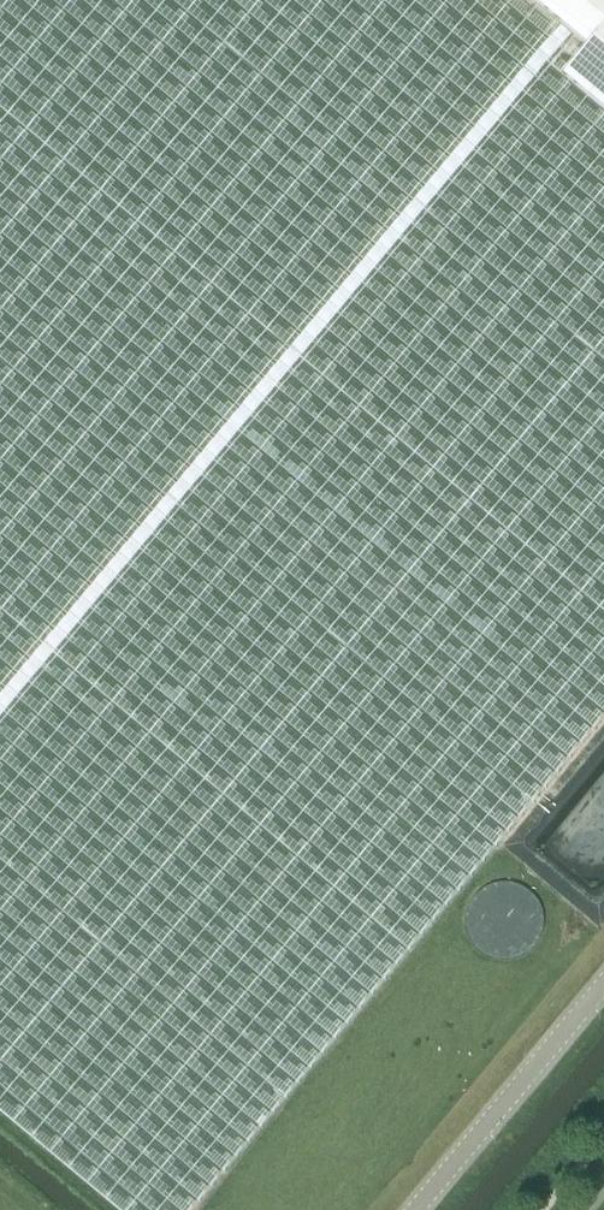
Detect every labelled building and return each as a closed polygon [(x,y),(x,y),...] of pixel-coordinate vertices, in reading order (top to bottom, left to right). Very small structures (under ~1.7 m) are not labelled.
[(120,1209),(192,1209),(603,717),(603,108),(568,77),(592,48),(535,0),(0,0),(0,1110),(120,1209)] [(592,48),(568,77),(603,108),(603,0),(535,0),(592,48)]
